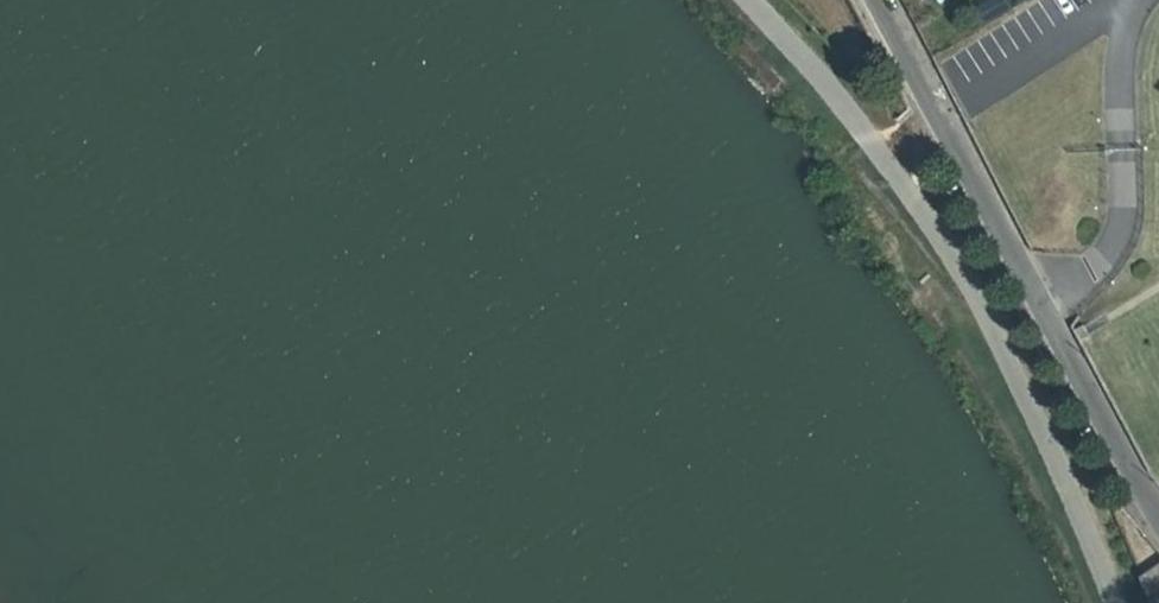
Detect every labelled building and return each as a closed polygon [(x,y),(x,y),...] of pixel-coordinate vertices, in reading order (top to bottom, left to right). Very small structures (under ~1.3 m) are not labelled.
[(1140,575),(1152,602),(1158,602),(1158,569),(1140,575)]
